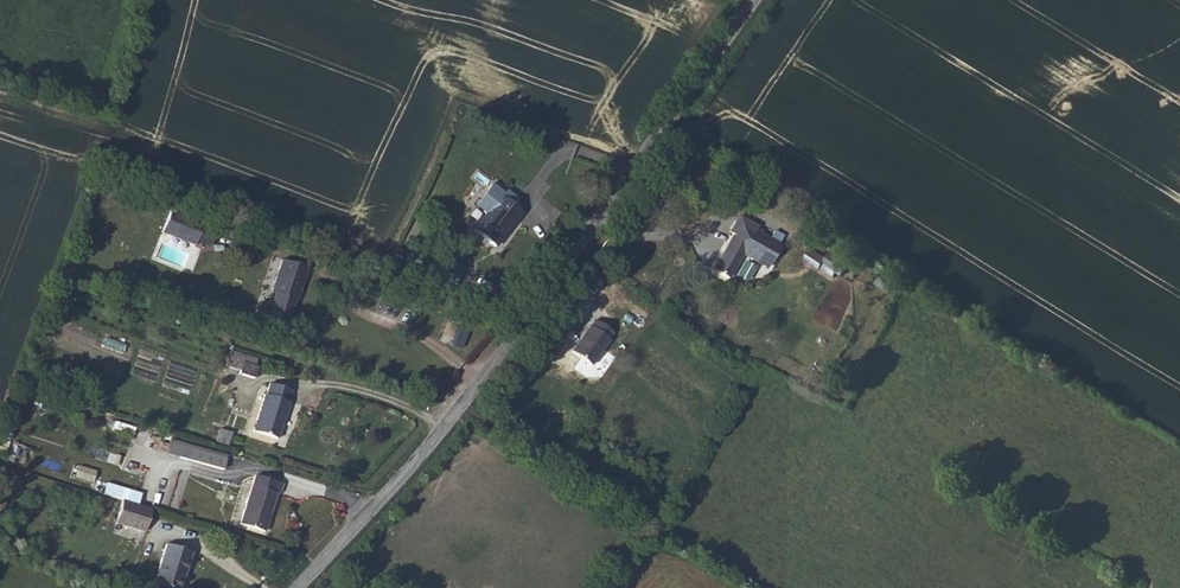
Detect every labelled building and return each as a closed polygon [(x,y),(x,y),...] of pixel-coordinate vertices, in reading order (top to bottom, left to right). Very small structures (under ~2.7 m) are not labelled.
[(508,202),(513,195),(506,190),(503,193),(491,184),(474,206),(485,214),(473,230),(495,247),(514,222),(513,220),(520,211),(513,206),(508,202)] [(508,202),(513,206),(518,199),(513,195),(508,202)] [(196,242),(206,216),(173,203),(161,233),(194,246),(196,242)] [(513,220),(514,222),(521,212),(520,211),(513,220)] [(206,216),(196,242),(209,247),(219,221),(206,216)] [(754,232),(756,229),(757,228),(738,217),(729,233),(733,235),(713,270),(728,279),(742,254),(767,268),(780,246),(778,245),(782,237),(773,232),(769,240),(760,235),(754,232)] [(834,247),(832,251),(845,259),(848,255),(834,247)] [(821,269),(821,268),(823,265),(837,273),(845,259),(832,251),(826,260),(814,252),(808,261),(821,269)] [(845,259),(837,273),(842,276),(850,262),(845,259)] [(294,294),(296,295),(298,296),(307,268),(282,260),(271,293),(275,294),(267,318),(287,324),(295,300),(293,299),(294,294)] [(834,277),(837,273),(823,265),(821,268),(834,277)] [(440,279),(406,266),(404,272),(438,285),(440,279)] [(458,347),(469,315),(446,306),(443,315),(457,321),(448,344),(458,347)] [(613,333),(595,320),(590,327),(589,326),(571,352),(591,366),(609,340),(608,340),(613,333)] [(225,366),(239,370),(242,363),(254,367),(256,360),(229,351),(225,366)] [(257,368),(254,367),(242,363),(239,370),(238,374),(254,379),(257,368)] [(291,390),(269,384),(266,395),(264,394),(253,431),(277,439),(289,402),(287,402),(291,390)] [(231,433),(218,429),(214,441),(227,445),(231,433)] [(166,454),(192,461),(195,448),(170,441),(166,454)] [(195,448),(192,461),(223,470),(227,457),(195,448)] [(279,483),(255,475),(240,524),(261,531),(273,492),(276,493),(279,483)] [(150,509),(122,500),(115,523),(143,532),(150,509)] [(166,544),(154,583),(170,587),(179,587),(184,572),(185,572),(191,552),(166,544)]
